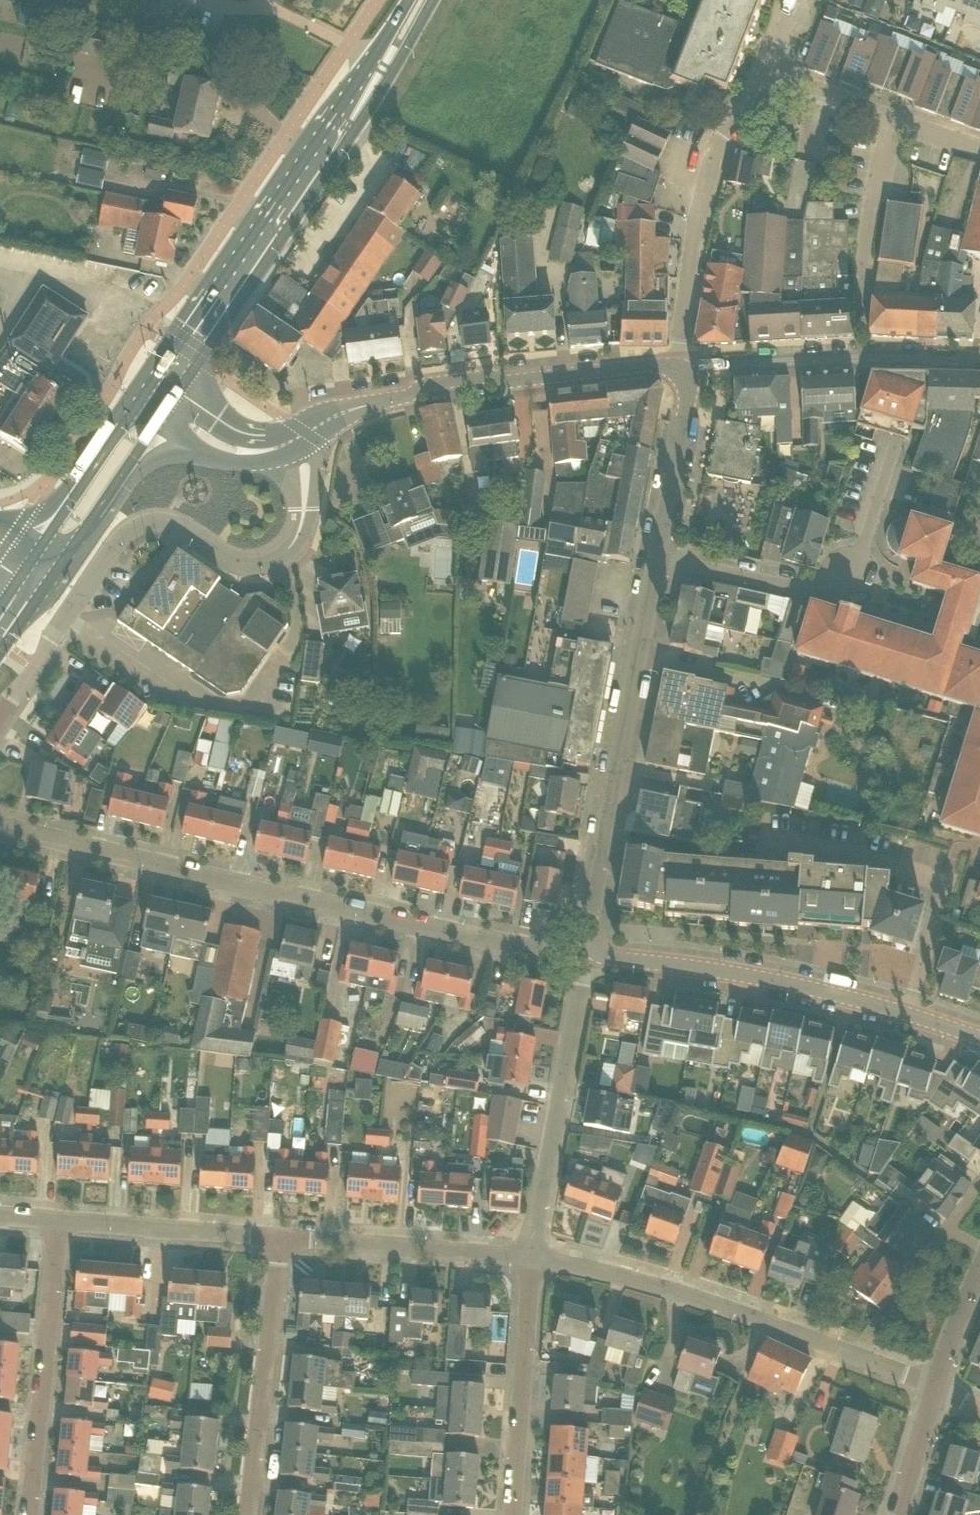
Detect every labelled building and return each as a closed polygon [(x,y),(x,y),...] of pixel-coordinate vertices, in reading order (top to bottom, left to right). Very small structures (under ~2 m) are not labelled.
[(169,23),(180,0),(150,0),(144,12),(169,23)] [(686,47),(671,42),(678,23),(620,1),(596,64),(654,87),(657,79),(672,85),(674,81),(703,93),(707,82),(727,90),(762,0),(705,0),(686,47)] [(922,7),(942,16),(945,8),(956,13),(961,0),(925,0),(922,7)] [(956,13),(966,16),(963,24),(979,31),(979,0),(961,0),(956,13)] [(916,31),(920,20),(909,16),(905,27),(916,31)] [(833,26),(823,22),(805,69),(826,76),(827,73),(834,76),(849,38),(831,31),(833,26)] [(947,43),(968,51),(972,40),(950,32),(947,43)] [(885,86),(892,89),(906,52),(890,45),(892,40),(881,35),(877,43),(879,44),(864,82),(883,90),(885,86)] [(861,90),(864,82),(879,44),(877,43),(868,40),(866,45),(849,38),(834,76),(841,78),(840,82),(861,90)] [(898,95),(918,103),(934,61),(936,57),(926,53),(924,59),(906,52),(892,89),(899,92),(898,95)] [(938,112),(944,114),(959,77),(942,70),(944,65),(934,61),(918,103),(916,107),(936,115),(938,112)] [(210,140),(222,89),(187,81),(189,72),(172,68),(168,84),(186,89),(180,114),(178,122),(151,117),(147,131),(174,138),(175,132),(210,140)] [(971,128),(979,104),(979,79),(977,84),(959,77),(944,114),(952,117),(951,120),(971,128)] [(613,109),(638,120),(647,125),(653,112),(644,107),(619,96),(613,109)] [(971,128),(979,132),(979,104),(971,128)] [(671,135),(647,125),(638,120),(620,157),(626,160),(620,175),(619,175),(614,191),(652,205),(662,174),(654,171),(671,135)] [(86,150),(82,166),(107,172),(111,156),(86,150)] [(418,177),(428,157),(415,150),(405,170),(418,177)] [(770,177),(774,157),(757,154),(754,174),(770,177)] [(727,181),(751,186),(755,161),(731,157),(727,181)] [(81,168),(77,184),(102,191),(107,174),(81,168)] [(421,196),(392,177),(359,226),(394,250),(405,233),(399,229),(421,196)] [(960,253),(979,258),(979,178),(960,253)] [(106,194),(103,207),(182,224),(192,226),(199,199),(168,193),(166,206),(144,201),(144,202),(106,194)] [(879,262),(904,265),(911,266),(915,266),(923,207),(888,202),(878,262),(879,262)] [(754,214),(773,215),(773,204),(755,203),(754,214)] [(857,337),(855,302),(841,302),(841,293),(838,293),(838,277),(848,277),(849,221),(834,221),(834,204),(807,203),(804,220),(804,224),(800,306),(802,340),(857,337)] [(182,224),(103,207),(100,223),(142,232),(136,257),(173,265),(182,224)] [(655,276),(655,223),(656,209),(617,208),(617,221),(616,221),(616,255),(627,254),(626,306),(623,305),(621,346),(667,347),(669,276),(655,276)] [(736,342),(748,341),(748,343),(751,343),(802,340),(800,306),(804,224),(804,220),(747,216),(746,227),(741,271),(739,308),(736,342)] [(591,218),(587,247),(612,251),(616,222),(591,218)] [(394,250),(359,226),(341,253),(375,277),(394,250)] [(572,262),(579,232),(558,226),(551,257),(572,262)] [(508,337),(556,334),(554,300),(535,301),(532,236),(504,238),(508,337)] [(375,277),(341,253),(313,295),(348,319),(375,277)] [(436,259),(427,253),(420,263),(429,270),(436,259)] [(900,296),(904,265),(879,262),(872,309),(870,336),(918,338),(920,287),(916,287),(915,296),(900,296)] [(924,262),(920,287),(918,338),(936,339),(939,263),(924,262)] [(973,269),(942,264),(939,263),(936,339),(973,341),(975,299),(961,298),(964,275),(972,276),(973,269)] [(739,308),(741,271),(710,266),(703,302),(739,308)] [(447,335),(462,333),(464,349),(473,348),(474,352),(483,350),(482,346),(492,345),(487,311),(478,313),(478,309),(494,277),(480,270),(475,280),(447,335)] [(443,338),(447,338),(447,335),(475,280),(465,275),(459,287),(453,284),(442,306),(445,307),(442,313),(418,316),(421,340),(423,355),(424,356),(426,358),(428,358),(430,358),(432,357),(433,355),(434,353),(439,352),(439,349),(445,348),(443,338)] [(333,361),(343,347),(343,346),(341,334),(338,333),(348,319),(313,295),(312,296),(283,276),(236,345),(280,376),(304,341),(333,361)] [(596,276),(572,277),(570,284),(571,315),(568,315),(570,348),(609,345),(607,312),(598,313),(597,297),(596,276)] [(0,420),(0,432),(3,434),(3,435),(16,444),(9,454),(17,460),(24,449),(37,457),(45,462),(54,448),(59,451),(77,423),(95,396),(97,392),(97,387),(96,383),(94,379),(90,376),(62,358),(88,317),(44,289),(9,343),(12,345),(0,363),(0,384),(16,394),(0,420)] [(379,323),(376,304),(369,300),(357,319),(359,332),(345,334),(350,366),(354,366),(355,368),(362,367),(363,365),(380,362),(374,324),(379,323)] [(399,327),(397,315),(400,315),(398,301),(376,304),(379,323),(374,324),(380,362),(390,361),(391,363),(399,362),(400,360),(404,359),(399,327)] [(739,308),(703,302),(695,344),(695,345),(733,344),(736,344),(736,342),(739,308)] [(854,373),(801,376),(803,425),(819,425),(819,420),(830,420),(830,412),(856,411),(854,373)] [(925,374),(917,374),(872,373),(857,424),(877,430),(878,429),(877,429),(878,425),(887,427),(890,427),(893,426),(895,423),(901,424),(911,427),(910,429),(912,430),(912,428),(925,432),(912,469),(940,479),(931,508),(954,516),(964,485),(953,482),(972,424),(975,412),(975,399),(979,399),(979,375),(925,374)] [(738,410),(739,424),(757,427),(756,418),(777,417),(778,444),(793,444),(791,397),(790,377),(776,377),(736,378),(737,410),(738,410)] [(612,422),(606,422),(606,425),(620,429),(627,431),(629,426),(633,427),(635,417),(641,417),(642,413),(647,414),(648,405),(659,407),(663,390),(663,389),(656,381),(645,382),(645,383),(608,387),(612,422)] [(588,461),(586,440),(584,430),(605,428),(606,425),(606,422),(612,422),(608,387),(574,390),(578,425),(574,426),(577,446),(570,447),(571,463),(588,461)] [(578,425),(574,390),(549,393),(558,478),(573,479),(572,475),(573,475),(571,463),(570,447),(577,446),(574,426),(578,425)] [(443,481),(438,462),(463,456),(451,405),(421,410),(430,454),(416,457),(422,487),(443,481)] [(606,425),(605,428),(602,442),(601,443),(651,452),(659,407),(648,405),(647,414),(642,413),(641,417),(635,417),(633,427),(629,426),(627,431),(620,429),(606,425)] [(492,415),(487,415),(493,460),(495,460),(495,461),(517,458),(515,444),(518,443),(515,411),(502,413),(502,411),(491,412),(492,415)] [(493,460),(487,415),(480,417),(479,414),(469,415),(469,418),(466,418),(473,474),(487,472),(485,462),(493,460)] [(709,476),(751,484),(762,428),(757,427),(739,424),(727,422),(724,437),(717,435),(709,476)] [(803,446),(817,446),(820,446),(819,430),(803,430),(803,446)] [(590,485),(582,521),(636,530),(651,452),(601,443),(592,474),(590,485)] [(825,482),(839,486),(844,469),(830,465),(825,482)] [(795,488),(799,473),(797,473),(784,469),(780,483),(795,488)] [(527,471),(520,525),(518,540),(548,544),(550,530),(540,529),(547,474),(527,471)] [(433,514),(424,489),(414,493),(410,483),(380,494),(391,524),(385,527),(391,544),(407,539),(403,530),(411,527),(409,523),(433,514)] [(630,562),(636,530),(582,521),(590,485),(558,485),(547,554),(575,559),(575,557),(607,562),(608,558),(630,562)] [(928,641),(913,691),(944,700),(958,654),(959,651),(964,637),(975,640),(979,625),(979,581),(940,568),(945,552),(948,552),(950,552),(952,551),(955,550),(956,549),(958,547),(960,545),(961,543),(962,541),(963,539),(964,537),(964,535),(964,532),(964,530),(963,528),(962,525),(961,523),(959,521),(958,520),(956,518),(956,516),(954,516),(931,508),(918,504),(913,520),(910,519),(908,519),(906,519),(903,519),(901,520),(899,521),(897,522),(895,524),(893,525),(891,527),(890,529),(889,531),(888,534),(888,536),(888,538),(888,541),(889,543),(889,545),(890,547),(892,549),(893,551),(895,553),(897,554),(899,555),(919,563),(914,580),(925,584),(924,588),(949,595),(938,629),(934,643),(928,641)] [(782,559),(815,569),(820,552),(821,552),(823,545),(822,545),(829,521),(797,511),(782,559)] [(489,521),(483,556),(479,580),(512,585),(518,540),(520,525),(489,521)] [(771,523),(766,537),(779,541),(783,527),(771,523)] [(218,584),(221,580),(179,551),(167,570),(149,595),(141,589),(118,622),(227,695),(242,693),(288,625),(286,610),(262,594),(247,597),(244,601),(218,584)] [(598,564),(578,560),(574,560),(572,572),(595,577),(598,564)] [(593,589),(595,577),(572,572),(570,584),(593,589)] [(366,628),(357,575),(326,580),(327,587),(320,588),(324,605),(317,607),(322,639),(324,639),(323,636),(366,628)] [(590,601),(593,589),(570,584),(567,597),(590,601)] [(770,595),(739,589),(716,584),(714,595),(683,589),(676,620),(724,631),(725,629),(732,631),(745,634),(751,607),(767,610),(770,595)] [(586,626),(590,601),(567,597),(563,621),(580,624),(580,625),(586,626)] [(791,600),(778,641),(793,644),(805,604),(791,600)] [(379,632),(401,632),(401,601),(379,601),(379,632)] [(813,605),(797,655),(834,666),(851,611),(842,608),(840,614),(813,605)] [(871,677),(885,632),(886,628),(859,620),(861,614),(851,611),(834,666),(871,677)] [(724,631),(676,620),(671,645),(685,648),(684,651),(719,659),(722,644),(724,631)] [(591,766),(613,650),(576,643),(580,625),(580,624),(563,621),(559,643),(563,644),(561,655),(575,657),(569,692),(550,688),(499,679),(489,732),(488,740),(486,756),(486,757),(516,762),(532,765),(563,770),(565,762),(591,766)] [(913,691),(928,641),(886,628),(885,632),(871,677),(913,691)] [(320,683),(325,644),(307,641),(302,681),(320,683)] [(793,644),(778,641),(773,661),(765,659),(762,675),(782,679),(793,644)] [(959,651),(958,654),(944,700),(977,710),(942,826),(979,838),(979,657),(959,651)] [(807,667),(795,664),(792,674),(804,678),(807,667)] [(665,673),(656,720),(709,730),(742,736),(764,741),(752,787),(748,799),(795,808),(812,749),(816,751),(820,736),(816,734),(817,729),(820,730),(826,707),(774,694),(771,709),(725,701),(728,688),(712,685),(695,681),(695,679),(665,673)] [(104,699),(86,687),(67,715),(86,728),(97,710),(130,732),(147,707),(114,684),(104,699)] [(940,714),(943,704),(931,700),(928,710),(940,714)] [(958,719),(962,706),(949,702),(946,715),(958,719)] [(155,723),(166,728),(171,717),(159,712),(155,723)] [(67,715),(49,743),(67,755),(68,755),(85,766),(91,756),(74,745),(86,728),(67,715)] [(225,770),(236,723),(221,719),(210,766),(225,770)] [(656,720),(647,765),(678,770),(678,769),(707,775),(711,757),(705,756),(709,730),(656,720)] [(277,723),(273,742),(340,758),(345,739),(277,723)] [(488,740),(489,732),(458,727),(454,752),(486,756),(488,740)] [(759,742),(743,739),(741,753),(756,756),(759,742)] [(414,747),(407,782),(424,786),(427,769),(443,772),(447,754),(414,747)] [(179,751),(172,780),(185,783),(192,754),(179,751)] [(465,756),(460,772),(470,774),(474,772),(477,773),(481,758),(477,757),(477,759),(465,756)] [(866,770),(873,772),(876,760),(869,758),(866,770)] [(485,769),(512,775),(514,765),(487,759),(485,769)] [(531,772),(532,765),(516,762),(515,769),(531,772)] [(933,777),(940,779),(944,765),(937,763),(933,777)] [(70,806),(72,794),(68,794),(72,774),(57,771),(57,769),(35,764),(28,798),(50,802),(70,806)] [(563,770),(532,765),(531,772),(530,777),(552,781),(547,808),(543,807),(539,828),(553,831),(556,815),(562,816),(563,813),(575,815),(578,800),(581,799),(583,789),(580,787),(580,785),(571,783),(572,772),(563,770)] [(151,768),(147,780),(158,784),(161,771),(151,768)] [(254,769),(248,794),(261,797),(267,773),(254,769)] [(263,822),(255,851),(282,857),(294,806),(293,806),(302,772),(290,770),(283,804),(277,826),(263,822)] [(119,773),(109,816),(136,823),(143,794),(128,790),(131,776),(119,773)] [(933,777),(929,791),(936,793),(940,779),(933,777)] [(726,780),(723,795),(746,799),(748,799),(752,787),(750,786),(726,780)] [(136,823),(164,829),(173,786),(161,783),(157,797),(143,794),(136,823)] [(104,792),(93,790),(89,805),(101,808),(104,792)] [(383,814),(399,817),(404,794),(388,790),(383,814)] [(183,834),(210,840),(217,812),(203,809),(207,794),(194,791),(183,834)] [(633,832),(665,837),(696,843),(704,805),(641,793),(641,794),(646,795),(642,817),(636,816),(632,819),(631,827),(633,831),(633,832)] [(746,799),(723,795),(721,807),(742,812),(746,799)] [(311,797),(309,822),(335,824),(338,800),(311,797)] [(217,812),(210,840),(238,847),(249,804),(236,800),(232,816),(217,812)] [(305,809),(294,806),(282,857),(306,863),(314,834),(295,830),(296,824),(301,825),(305,809)] [(324,867),(349,873),(361,822),(363,812),(353,810),(347,808),(344,819),(351,820),(347,837),(351,838),(349,843),(331,839),(324,867)] [(372,825),(361,822),(349,873),(375,879),(382,850),(363,846),(364,841),(368,842),(372,825)] [(556,846),(558,837),(539,833),(538,842),(556,846)] [(416,890),(417,888),(418,889),(425,858),(429,842),(404,836),(393,883),(404,885),(403,887),(416,890)] [(497,859),(500,840),(487,838),(483,856),(484,857),(497,859)] [(510,861),(513,843),(500,840),(497,859),(509,862),(510,861)] [(418,889),(444,894),(455,850),(442,847),(439,861),(425,858),(418,889)] [(912,948),(924,910),(888,899),(888,892),(890,892),(891,877),(868,875),(869,867),(790,861),(789,871),(801,872),(800,879),(669,869),(668,886),(658,884),(663,855),(629,849),(620,904),(654,910),(655,903),(666,904),(665,916),(687,917),(688,909),(712,911),(711,919),(731,921),(730,925),(798,930),(799,926),(818,928),(818,924),(830,925),(829,928),(831,929),(831,925),(843,926),(842,929),(862,931),(862,932),(864,932),(864,928),(874,929),(872,936),(912,948)] [(557,907),(566,854),(554,852),(552,861),(542,860),(540,870),(530,868),(525,901),(534,902),(534,903),(536,904),(535,909),(555,912),(555,907),(557,907)] [(497,859),(484,857),(481,872),(466,869),(460,898),(488,903),(497,859)] [(509,862),(497,859),(488,903),(501,906),(500,910),(511,913),(512,908),(515,909),(521,880),(524,864),(510,861),(509,862)] [(0,889),(0,940),(13,942),(16,929),(19,930),(20,928),(30,930),(34,907),(41,875),(4,868),(0,889)] [(970,881),(962,907),(976,911),(979,901),(979,884),(970,881)] [(133,902),(114,898),(116,892),(84,885),(80,902),(77,902),(67,949),(68,949),(66,956),(82,959),(82,960),(86,961),(90,943),(100,945),(98,955),(114,959),(119,939),(125,940),(128,927),(133,902)] [(159,933),(176,937),(182,907),(152,900),(145,929),(146,929),(142,948),(155,951),(159,933)] [(212,913),(182,907),(176,937),(191,940),(187,959),(200,962),(205,943),(206,943),(212,913)] [(211,995),(228,999),(244,1002),(260,932),(227,925),(216,971),(211,995)] [(280,962),(299,967),(296,978),(310,982),(313,968),(314,968),(320,938),(287,930),(280,962)] [(352,984),(368,988),(376,950),(352,945),(348,967),(344,966),(340,982),(351,984),(352,984)] [(376,950),(368,988),(384,991),(384,992),(396,995),(399,978),(395,977),(399,955),(376,950)] [(136,982),(143,954),(129,951),(122,979),(136,982)] [(945,954),(939,974),(940,974),(941,973),(946,975),(940,994),(967,1003),(972,988),(979,990),(979,965),(945,954)] [(451,967),(428,962),(424,984),(420,983),(416,999),(428,1002),(443,1004),(451,967)] [(216,971),(199,967),(194,991),(189,993),(192,1003),(202,1005),(204,994),(211,995),(216,971)] [(475,972),(451,967),(443,1004),(444,1005),(446,995),(462,998),(460,1009),(471,1011),(475,995),(471,995),(475,972)] [(320,970),(316,990),(326,992),(330,972),(320,970)] [(51,1013),(59,976),(45,972),(36,1010),(51,1013)] [(517,1014),(540,1019),(546,986),(524,982),(504,979),(501,990),(521,994),(517,1014)] [(645,1022),(649,992),(615,986),(611,1009),(608,1029),(620,1030),(623,1011),(628,1012),(627,1017),(631,1021),(642,1023),(642,1022),(645,1022)] [(221,1029),(228,999),(211,995),(204,994),(202,1005),(192,1049),(251,1057),(256,1033),(221,1029)] [(690,1046),(698,1003),(677,999),(676,998),(673,1012),(667,1011),(668,1010),(653,1007),(644,1054),(661,1057),(664,1041),(690,1046)] [(426,1031),(430,1009),(402,1002),(397,1024),(426,1031)] [(481,1014),(495,1018),(498,1005),(484,1002),(481,1014)] [(718,1007),(698,1003),(690,1046),(715,1051),(712,1066),(729,1069),(731,1064),(730,1063),(732,1051),(734,1051),(740,1023),(739,1023),(723,1020),(723,1021),(717,1020),(719,1006),(718,1006),(718,1007)] [(740,1066),(740,1063),(761,1068),(765,1048),(766,1048),(774,1013),(755,1009),(754,1013),(743,1011),(743,1010),(742,1010),(739,1023),(740,1023),(734,1051),(732,1051),(730,1063),(731,1064),(740,1066)] [(804,1020),(774,1013),(766,1048),(765,1048),(761,1068),(771,1070),(773,1059),(780,1060),(782,1052),(796,1055),(797,1055),(804,1020)] [(322,1019),(314,1053),(313,1058),(335,1063),(343,1024),(322,1019)] [(824,1024),(804,1020),(797,1055),(796,1055),(794,1064),(794,1066),(795,1066),(795,1065),(797,1056),(798,1055),(812,1058),(809,1068),(816,1070),(813,1082),(822,1084),(826,1072),(835,1030),(834,1030),(823,1028),(824,1024)] [(454,1043),(462,1053),(486,1032),(478,1022),(454,1043)] [(165,1033),(163,1026),(157,1032),(160,1040),(182,1045),(180,1036),(165,1033)] [(151,1044),(154,1029),(146,1027),(143,1042),(151,1044)] [(507,1042),(504,1058),(532,1063),(536,1040),(514,1036),(515,1031),(500,1028),(497,1040),(507,1042)] [(867,1075),(867,1074),(878,1040),(859,1034),(858,1038),(847,1035),(848,1034),(846,1034),(830,1086),(839,1089),(843,1078),(849,1080),(853,1070),(866,1074),(866,1075),(867,1075),(864,1083),(863,1083),(863,1085),(864,1085),(865,1084),(864,1084),(867,1075)] [(289,1036),(286,1055),(303,1059),(307,1040),(289,1036)] [(867,1074),(881,1079),(879,1087),(885,1089),(882,1101),(891,1104),(898,1084),(897,1084),(908,1050),(878,1040),(867,1074)] [(356,1048),(351,1069),(374,1074),(379,1054),(356,1048)] [(925,1101),(929,1102),(946,1076),(934,1072),(937,1063),(936,1062),(936,1063),(925,1059),(927,1056),(908,1050),(897,1084),(898,1084),(911,1088),(908,1098),(924,1104),(925,1101)] [(622,1055),(620,1064),(633,1066),(635,1057),(622,1055)] [(492,1074),(490,1084),(504,1087),(505,1083),(528,1087),(532,1063),(504,1058),(490,1057),(487,1073),(492,1074)] [(410,1066),(397,1063),(394,1079),(402,1080),(410,1066)] [(421,1083),(423,1070),(412,1063),(410,1066),(402,1080),(421,1083)] [(929,1102),(929,1103),(943,1112),(947,1107),(953,1111),(958,1103),(974,1113),(979,1103),(979,1065),(979,1064),(971,1075),(966,1072),(967,1071),(954,1063),(946,1076),(929,1102)] [(612,1087),(631,1092),(636,1070),(617,1066),(612,1087)] [(647,1097),(652,1070),(638,1067),(633,1094),(647,1097)] [(447,1087),(469,1091),(478,1092),(481,1074),(449,1070),(447,1087)] [(356,1078),(355,1097),(371,1098),(372,1078),(356,1078)] [(441,1112),(442,1087),(420,1087),(419,1112),(441,1112)] [(698,1090),(687,1088),(684,1101),(696,1103),(698,1090)] [(112,1089),(109,1123),(124,1124),(126,1109),(127,1091),(112,1089)] [(59,1093),(48,1090),(41,1117),(53,1119),(59,1093)] [(585,1125),(613,1130),(630,1133),(634,1114),(636,1103),(618,1099),(618,1098),(590,1093),(585,1125)] [(493,1095),(492,1106),(520,1111),(522,1101),(502,1097),(493,1095)] [(74,1099),(63,1097),(57,1121),(68,1123),(74,1099)] [(197,1110),(195,1134),(210,1135),(212,1098),(198,1097),(197,1110)] [(753,1102),(740,1099),(737,1110),(750,1113),(753,1102)] [(679,1103),(662,1100),(654,1131),(665,1134),(679,1103)] [(342,1145),(345,1103),(330,1101),(326,1144),(342,1145)] [(490,1117),(518,1122),(520,1111),(492,1106),(490,1117)] [(255,1107),(252,1141),(269,1142),(271,1108),(255,1107)] [(77,1124),(89,1125),(90,1109),(78,1108),(77,1124)] [(89,1125),(100,1126),(102,1110),(90,1109),(89,1125)] [(123,1133),(125,1133),(136,1134),(138,1109),(126,1109),(124,1124),(123,1133)] [(180,1133),(195,1134),(197,1110),(181,1109),(180,1133)] [(152,1130),(158,1130),(160,1114),(148,1114),(147,1129),(152,1130)] [(171,1115),(160,1114),(158,1130),(170,1131),(171,1115)] [(914,1128),(934,1140),(941,1127),(921,1116),(914,1128)] [(489,1124),(488,1128),(516,1133),(518,1122),(490,1117),(489,1124)] [(285,1121),(270,1120),(269,1134),(284,1135),(285,1121)] [(486,1157),(487,1140),(488,1128),(489,1124),(475,1123),(471,1156),(486,1157)] [(516,1133),(488,1128),(487,1140),(514,1144),(516,1133)] [(11,1173),(14,1130),(0,1129),(0,1172),(11,1173)] [(366,1145),(378,1146),(379,1130),(368,1129),(366,1145)] [(28,1131),(14,1130),(11,1173),(38,1175),(40,1145),(37,1145),(38,1134),(28,1133),(28,1131)] [(379,1130),(378,1146),(390,1147),(391,1131),(379,1130)] [(667,1133),(661,1148),(676,1154),(681,1138),(667,1133)] [(777,1164),(803,1173),(814,1142),(788,1133),(777,1164)] [(58,1177),(84,1179),(87,1135),(80,1134),(80,1144),(60,1142),(58,1177)] [(93,1135),(87,1135),(84,1179),(109,1181),(111,1147),(92,1145),(93,1135)] [(580,1151),(600,1154),(603,1138),(583,1135),(580,1151)] [(974,1148),(957,1136),(950,1147),(970,1162),(978,1151),(979,1153),(979,1139),(974,1148)] [(129,1183),(155,1184),(158,1140),(152,1140),(151,1150),(132,1148),(129,1183)] [(183,1142),(158,1140),(155,1184),(181,1186),(183,1142)] [(880,1140),(870,1172),(880,1175),(901,1144),(880,1140)] [(713,1197),(729,1152),(706,1144),(691,1190),(713,1197)] [(201,1187),(227,1189),(229,1160),(230,1147),(205,1145),(204,1158),(202,1158),(201,1187)] [(242,1161),(229,1160),(227,1189),(254,1191),(256,1162),(253,1162),(254,1149),(243,1148),(242,1161)] [(276,1162),(274,1192),(301,1194),(303,1164),(290,1163),(291,1151),(280,1150),(279,1162),(276,1162)] [(301,1194),(327,1197),(330,1167),(328,1167),(329,1154),(318,1153),(317,1166),(303,1164),(301,1194)] [(861,1154),(858,1164),(870,1167),(873,1157),(861,1154)] [(889,1198),(893,1201),(917,1218),(928,1203),(931,1206),(930,1207),(946,1219),(970,1186),(957,1176),(961,1170),(941,1156),(936,1163),(935,1163),(913,1193),(900,1183),(889,1198)] [(347,1198),(373,1200),(377,1157),(371,1157),(370,1166),(350,1165),(347,1198)] [(401,1169),(396,1168),(398,1158),(382,1158),(377,1157),(373,1200),(399,1202),(401,1169)] [(626,1173),(629,1164),(609,1157),(606,1166),(626,1173)] [(512,1160),(510,1170),(523,1172),(525,1161),(512,1160)] [(716,1194),(732,1200),(743,1166),(727,1161),(716,1194)] [(446,1206),(448,1177),(435,1176),(436,1163),(426,1162),(424,1175),(422,1175),(419,1204),(446,1206)] [(681,1172),(655,1162),(649,1176),(676,1186),(681,1172)] [(574,1175),(563,1205),(588,1213),(598,1184),(585,1180),(589,1167),(579,1163),(574,1175)] [(446,1206),(472,1209),(475,1179),(473,1179),(474,1166),(463,1165),(449,1164),(448,1177),(446,1206)] [(522,1183),(523,1172),(510,1170),(485,1168),(484,1189),(483,1202),(491,1203),(490,1210),(521,1213),(523,1183),(522,1183)] [(598,1184),(588,1213),(613,1222),(622,1194),(622,1193),(626,1181),(615,1177),(602,1173),(598,1184)] [(646,1234),(676,1244),(685,1217),(686,1218),(692,1200),(671,1193),(671,1195),(646,1186),(640,1204),(655,1209),(646,1234)] [(772,1213),(788,1218),(795,1199),(779,1193),(772,1213)] [(884,1213),(880,1210),(877,1214),(866,1229),(884,1242),(907,1259),(930,1227),(917,1218),(893,1201),(884,1213)] [(721,1222),(710,1256),(735,1265),(746,1231),(752,1213),(728,1204),(721,1223),(721,1222)] [(841,1221),(844,1224),(856,1233),(861,1225),(862,1223),(847,1211),(841,1221)] [(746,1231),(735,1265),(760,1274),(772,1240),(771,1240),(776,1225),(764,1221),(759,1236),(746,1231)] [(862,1239),(844,1224),(832,1246),(849,1259),(862,1239)] [(884,1242),(866,1229),(861,1225),(856,1233),(878,1250),(884,1242)] [(778,1249),(769,1277),(800,1287),(802,1280),(817,1285),(830,1247),(814,1242),(800,1237),(794,1255),(778,1249)] [(881,1309),(907,1273),(885,1258),(875,1251),(865,1265),(862,1263),(848,1283),(881,1309)] [(13,1297),(13,1287),(26,1288),(28,1259),(0,1256),(0,1260),(0,1297),(13,1297)] [(93,1294),(110,1295),(112,1266),(82,1263),(81,1275),(78,1275),(77,1292),(78,1292),(76,1308),(91,1309),(93,1294)] [(143,1269),(112,1266),(110,1295),(129,1297),(127,1319),(142,1320),(145,1281),(142,1281),(143,1269)] [(163,1298),(161,1321),(160,1321),(160,1326),(149,1325),(146,1351),(151,1351),(158,1351),(159,1334),(177,1336),(178,1320),(196,1321),(197,1306),(200,1274),(174,1271),(173,1286),(170,1285),(169,1299),(163,1298)] [(200,1274),(197,1306),(218,1308),(216,1329),(209,1328),(208,1346),(230,1348),(232,1332),(231,1332),(233,1304),(227,1303),(228,1290),(226,1290),(227,1276),(200,1274)] [(303,1283),(299,1329),(309,1330),(310,1313),(324,1315),(326,1285),(303,1283)] [(349,1287),(326,1285),(324,1315),(335,1316),(333,1347),(344,1348),(346,1333),(347,1317),(349,1287)] [(347,1317),(356,1317),(369,1319),(372,1288),(349,1287),(347,1317)] [(412,1291),(411,1310),(393,1308),(392,1320),(390,1342),(404,1344),(404,1338),(422,1340),(424,1324),(437,1325),(440,1294),(412,1291)] [(461,1325),(450,1324),(447,1360),(446,1373),(451,1373),(486,1376),(487,1362),(460,1360),(462,1341),(467,1341),(468,1327),(490,1329),(492,1298),(464,1295),(461,1325)] [(559,1347),(571,1347),(572,1337),(590,1342),(597,1315),(566,1307),(559,1333),(560,1334),(559,1347)] [(32,1318),(2,1316),(0,1331),(30,1334),(32,1318)] [(615,1320),(609,1342),(607,1348),(624,1352),(621,1365),(629,1367),(624,1382),(638,1386),(646,1358),(638,1356),(645,1329),(615,1320)] [(73,1343),(93,1344),(106,1346),(107,1327),(74,1325),(73,1343)] [(299,1329),(287,1328),(287,1339),(298,1340),(299,1329)] [(346,1333),(344,1348),(353,1349),(355,1334),(346,1333)] [(696,1339),(689,1342),(680,1370),(681,1371),(674,1389),(690,1394),(696,1376),(711,1381),(720,1353),(716,1346),(696,1339)] [(811,1360),(768,1340),(750,1380),(777,1393),(780,1387),(795,1394),(811,1360)] [(971,1364),(979,1367),(979,1369),(979,1343),(971,1364)] [(20,1347),(0,1345),(0,1372),(17,1373),(20,1347)] [(118,1362),(149,1365),(151,1351),(146,1351),(119,1348),(118,1362)] [(72,1352),(69,1379),(96,1381),(98,1365),(113,1367),(114,1356),(72,1352)] [(342,1362),(295,1357),(292,1383),(323,1386),(354,1390),(356,1374),(341,1372),(342,1362)] [(607,1365),(592,1360),(590,1365),(585,1381),(585,1382),(599,1387),(607,1365)] [(562,1363),(560,1379),(585,1381),(590,1365),(581,1364),(562,1363)] [(439,1386),(437,1409),(483,1413),(485,1387),(455,1384),(455,1385),(450,1385),(451,1373),(446,1373),(413,1371),(412,1384),(439,1386)] [(17,1373),(0,1372),(0,1399),(14,1400),(17,1373)] [(585,1381),(560,1379),(557,1378),(554,1410),(582,1412),(583,1411),(595,1411),(597,1401),(583,1400),(585,1382),(585,1381)] [(94,1397),(96,1381),(69,1379),(67,1405),(108,1410),(109,1399),(94,1397)] [(154,1379),(150,1397),(171,1402),(176,1384),(154,1379)] [(212,1398),(213,1384),(191,1383),(191,1398),(212,1398)] [(323,1386),(292,1383),(289,1408),(336,1413),(337,1402),(322,1401),(323,1386)] [(135,1387),(134,1394),(145,1396),(146,1388),(135,1387)] [(644,1389),(634,1420),(668,1432),(678,1401),(644,1389)] [(450,1435),(481,1438),(483,1413),(437,1409),(436,1420),(452,1422),(450,1435)] [(603,1409),(603,1410),(602,1424),(610,1424),(625,1426),(632,1426),(633,1411),(603,1409)] [(386,1427),(387,1413),(369,1410),(367,1425),(386,1427)] [(832,1453),(863,1463),(877,1421),(845,1411),(832,1453)] [(10,1443),(12,1416),(0,1415),(0,1442),(10,1443)] [(186,1429),(184,1444),(216,1448),(219,1422),(173,1418),(172,1428),(186,1429)] [(65,1421),(62,1449),(90,1451),(92,1436),(106,1437),(107,1425),(65,1421)] [(344,1423),(343,1436),(364,1438),(365,1426),(344,1423)] [(610,1424),(609,1438),(624,1439),(625,1426),(610,1424)] [(335,1429),(287,1425),(284,1450),(316,1454),(318,1439),(333,1441),(335,1429)] [(390,1440),(406,1441),(407,1442),(408,1428),(391,1426),(390,1440)] [(589,1431),(553,1428),(551,1454),(587,1457),(589,1431)] [(423,1443),(445,1444),(446,1431),(424,1429),(423,1443)] [(788,1463),(797,1437),(779,1431),(770,1457),(788,1463)] [(405,1455),(406,1441),(390,1440),(389,1454),(405,1455)] [(10,1443),(0,1442),(0,1469),(7,1470),(10,1443)] [(214,1473),(216,1448),(184,1444),(183,1457),(169,1456),(168,1468),(214,1473)] [(100,1480),(101,1467),(89,1466),(90,1451),(62,1449),(59,1476),(100,1480)] [(965,1453),(965,1451),(962,1450),(961,1452),(952,1449),(944,1476),(979,1486),(979,1481),(979,1457),(965,1453)] [(316,1454),(284,1450),(281,1476),(329,1481),(330,1469),(315,1468),(316,1454)] [(162,1456),(141,1453),(139,1473),(160,1475),(162,1456)] [(808,1457),(796,1453),(793,1461),(805,1465),(808,1457)] [(434,1454),(432,1480),(478,1483),(480,1457),(434,1454)] [(587,1457),(551,1454),(549,1479),(585,1482),(587,1457)] [(606,1471),(605,1483),(620,1484),(621,1472),(606,1471)] [(139,1473),(137,1473),(136,1484),(159,1487),(160,1475),(139,1473)] [(111,1474),(109,1488),(135,1491),(136,1476),(111,1474)] [(859,1496),(853,1495),(857,1485),(820,1474),(817,1484),(828,1487),(820,1514),(853,1514),(859,1496)] [(362,1478),(336,1476),(335,1490),(361,1493),(362,1478)] [(585,1482),(549,1479),(547,1505),(583,1507),(593,1508),(594,1495),(584,1495),(585,1482)] [(418,1514),(432,1514),(440,1514),(441,1502),(445,1502),(445,1506),(476,1508),(478,1483),(432,1480),(430,1501),(419,1500),(418,1514)] [(619,1497),(620,1484),(605,1483),(604,1496),(619,1497)] [(205,1514),(209,1514),(212,1490),(166,1485),(164,1497),(163,1510),(205,1514)] [(107,1503),(134,1504),(135,1491),(109,1488),(107,1503)] [(933,1514),(975,1514),(979,1514),(979,1497),(950,1488),(947,1498),(938,1495),(933,1514)] [(83,1505),(97,1507),(98,1496),(58,1492),(55,1514),(82,1514),(83,1505)] [(279,1492),(277,1514),(309,1514),(310,1507),(326,1509),(327,1497),(279,1492)] [(381,1508),(382,1495),(368,1494),(367,1507),(381,1508)] [(546,1514),(583,1514),(583,1507),(547,1505),(546,1514)]
